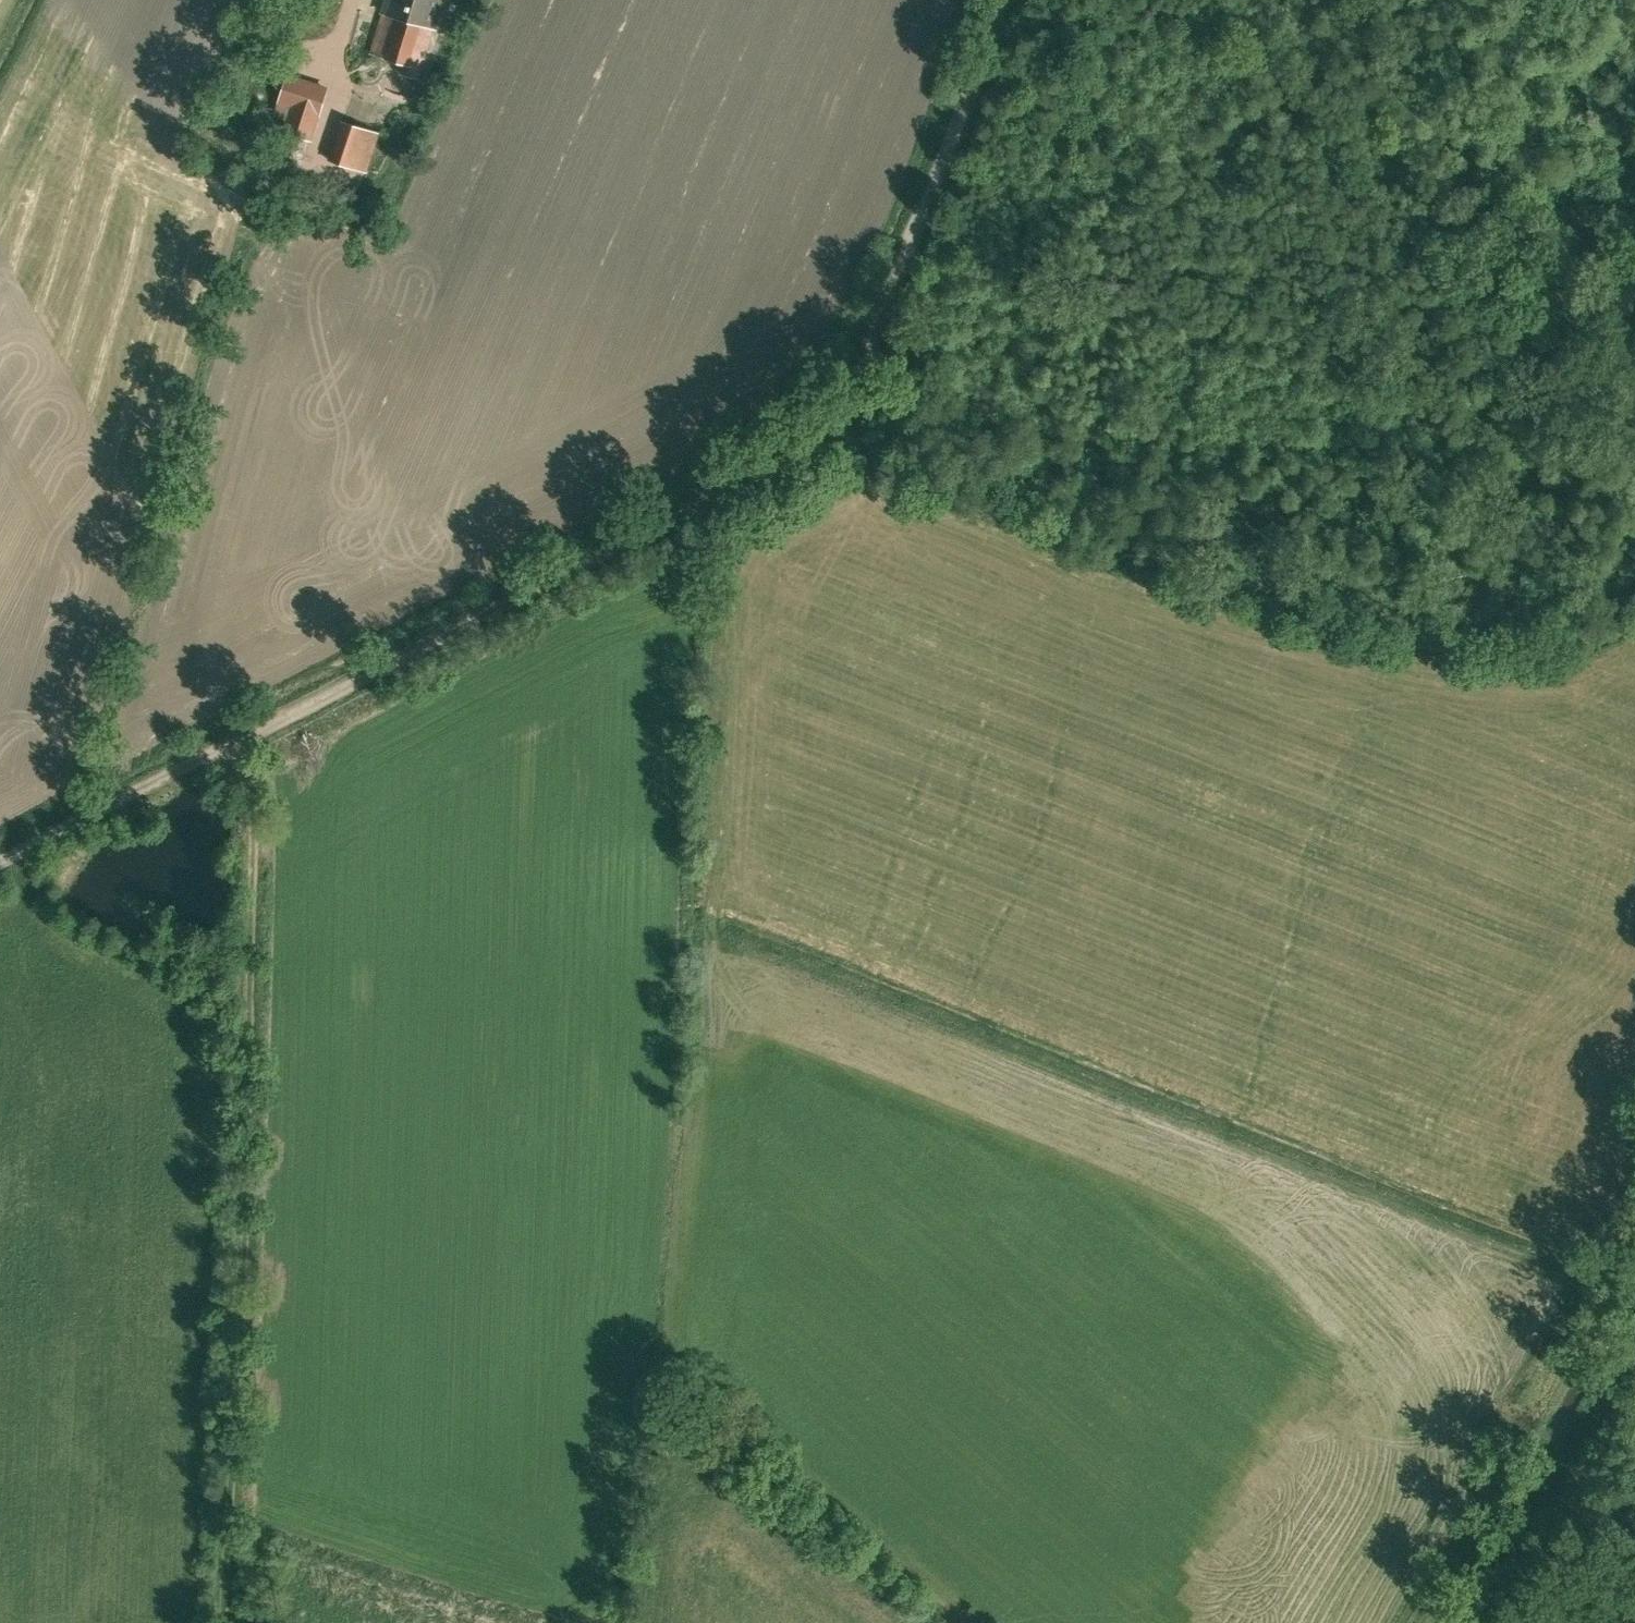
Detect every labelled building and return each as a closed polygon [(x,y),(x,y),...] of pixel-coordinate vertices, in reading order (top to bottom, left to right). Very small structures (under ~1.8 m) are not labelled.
[(434,0),(377,0),(374,13),(379,14),(368,50),(417,63),(434,0)] [(412,78),(394,73),(388,94),(406,99),(412,78)] [(329,91),(288,78),(279,107),(320,120),(329,91)] [(367,130),(337,121),(324,159),(355,169),(367,130)]
